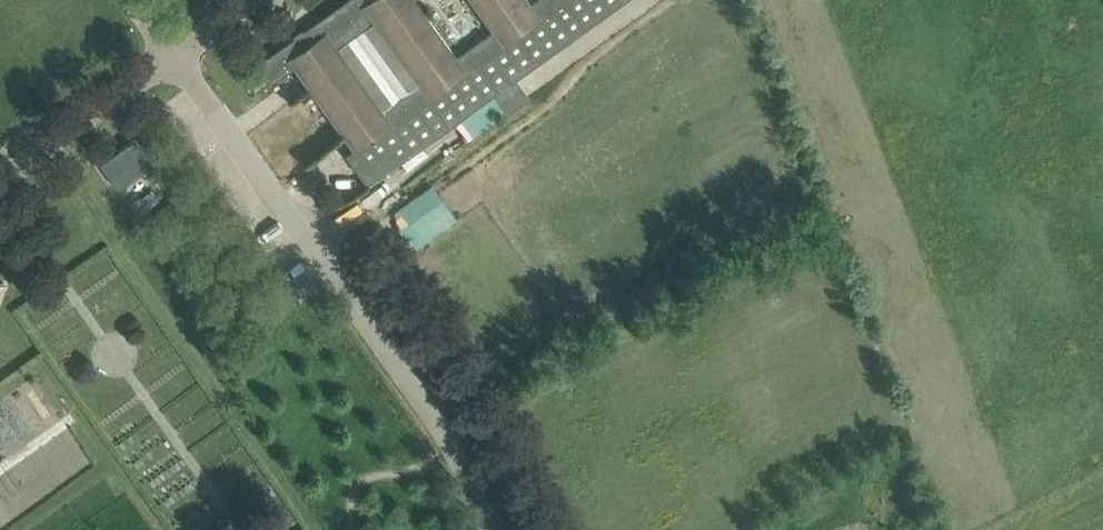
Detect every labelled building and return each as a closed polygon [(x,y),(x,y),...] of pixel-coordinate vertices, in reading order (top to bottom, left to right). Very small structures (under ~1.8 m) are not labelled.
[(292,35),(294,37),(256,64),(270,84),(294,67),(353,149),(345,154),(367,185),(496,93),(509,111),(527,98),(513,78),(622,0),(535,0),(530,4),(528,0),(469,0),(492,31),(456,57),(415,0),(345,0),(303,30),(302,28),(292,35)] [(135,138),(100,163),(118,188),(153,163),(135,138)] [(414,247),(458,218),(434,182),(390,210),(414,247)] [(139,197),(130,204),(131,205),(139,215),(148,208),(139,197)]
